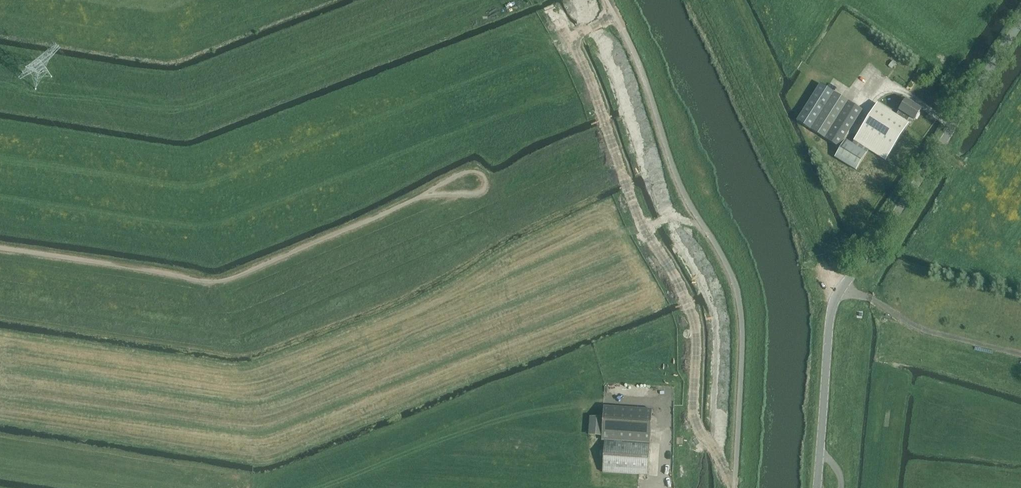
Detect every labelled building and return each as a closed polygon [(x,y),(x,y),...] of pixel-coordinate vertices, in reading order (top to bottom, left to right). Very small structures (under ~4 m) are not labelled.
[(583,18),(575,2),(566,6),(565,4),(546,13),(556,32),(583,18)] [(811,130),(835,93),(820,84),(797,122),(811,130)] [(835,93),(811,130),(825,139),(849,102),(835,93)] [(909,123),(907,122),(910,118),(915,121),(921,109),(906,100),(897,115),(877,104),(854,140),(886,160),(909,123)] [(849,102),(825,139),(835,145),(848,125),(852,127),(863,110),(849,102)] [(867,153),(846,140),(835,157),(856,170),(867,153)] [(648,474),(653,411),(605,407),(605,418),(603,437),(603,441),(605,441),(603,472),(648,474)] [(589,436),(603,437),(605,418),(590,417),(589,436)]
